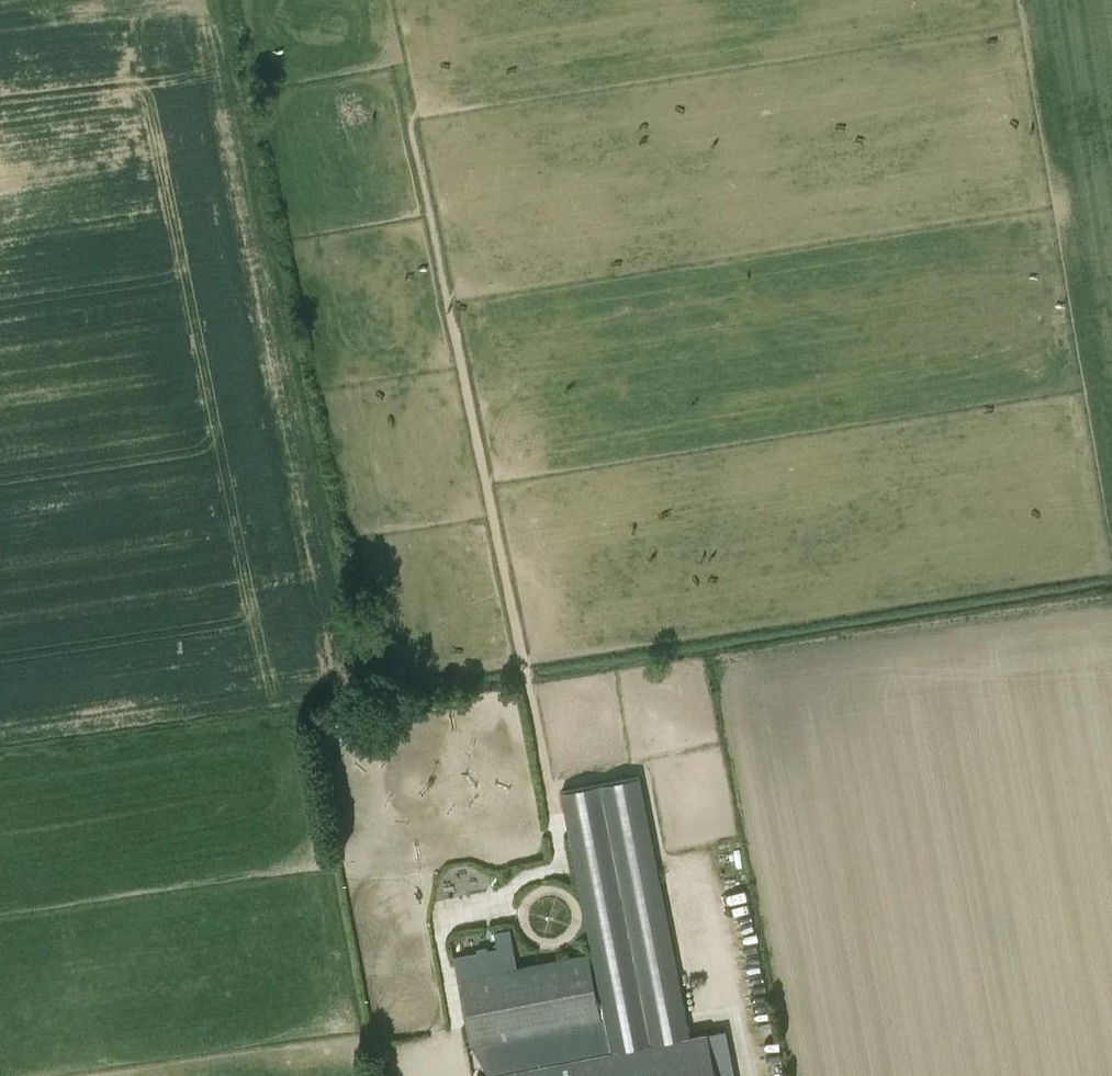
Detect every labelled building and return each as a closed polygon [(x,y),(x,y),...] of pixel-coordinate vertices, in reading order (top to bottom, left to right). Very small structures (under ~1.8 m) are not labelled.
[(691,1036),(641,776),(563,791),(613,1051),(491,1075),(492,1075),(717,1075),(709,1033),(691,1036)] [(470,1046),(603,1020),(590,953),(503,970),(498,950),(454,958),(470,1046)]
